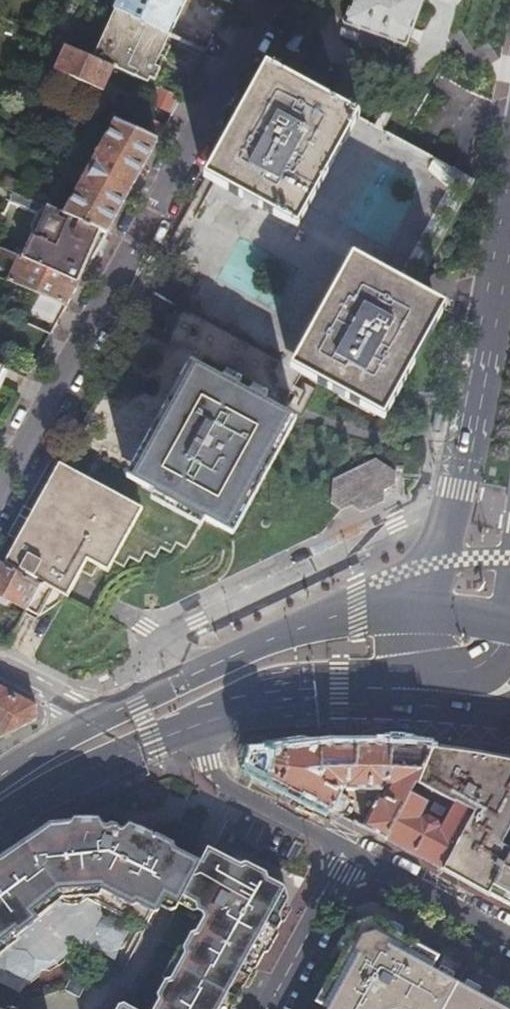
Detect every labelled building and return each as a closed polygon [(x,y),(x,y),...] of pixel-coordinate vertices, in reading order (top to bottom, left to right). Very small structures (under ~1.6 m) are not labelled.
[(113,8),(121,12),(131,16),(130,17),(170,34),(185,0),(116,0),(113,8)] [(343,23),(406,44),(409,35),(420,0),(351,0),(343,23)] [(114,66),(148,81),(170,34),(130,17),(131,16),(121,12),(100,60),(114,66)] [(100,60),(64,44),(53,68),(102,91),(114,66),(100,60)] [(293,216),(348,111),(275,71),(216,178),(261,201),(262,200),(293,216)] [(153,102),(173,112),(182,96),(161,87),(153,102)] [(470,178),(447,165),(431,157),(399,139),(348,111),(293,216),(305,223),(305,224),(419,283),(427,267),(452,221),(448,219),(470,178)] [(136,132),(157,141),(165,126),(145,117),(136,132)] [(101,229),(107,232),(157,141),(136,132),(114,122),(63,213),(101,229)] [(216,178),(214,183),(289,223),(293,216),(262,200),(261,201),(216,178)] [(474,180),(470,178),(448,219),(452,221),(474,180)] [(214,183),(209,192),(357,269),(360,263),(415,292),(419,283),(305,224),(305,223),(293,216),(289,223),(214,183)] [(196,319),(197,318),(301,374),(327,324),(357,269),(209,192),(188,230),(166,270),(190,283),(177,308),(196,319)] [(63,213),(46,205),(38,211),(32,225),(24,257),(78,281),(79,281),(98,248),(93,247),(101,229),(63,213)] [(101,229),(93,247),(98,248),(107,232),(101,229)] [(66,305),(79,281),(78,281),(24,257),(0,247),(0,255),(16,262),(7,279),(34,291),(66,305)] [(357,269),(432,308),(435,303),(415,292),(360,263),(357,269)] [(327,324),(301,374),(375,414),(432,308),(357,269),(327,324)] [(24,310),(56,323),(66,305),(34,291),(24,310)] [(86,415),(69,446),(143,487),(201,519),(216,527),(291,393),(301,374),(197,318),(196,319),(177,308),(163,333),(138,320),(86,416),(86,415)] [(9,335),(42,349),(51,333),(18,318),(9,335)] [(28,520),(21,533),(86,568),(93,573),(96,567),(107,572),(113,562),(122,567),(129,557),(138,562),(143,552),(154,558),(159,548),(169,553),(175,542),(185,548),(201,519),(143,487),(69,446),(32,513),(25,509),(21,516),(28,520)] [(19,514),(11,528),(21,533),(28,520),(21,516),(19,514)] [(21,533),(11,528),(7,535),(17,540),(21,533)] [(17,540),(4,563),(4,564),(39,583),(64,597),(66,598),(81,572),(83,573),(84,573),(86,568),(21,533),(17,540)] [(25,609),(26,607),(38,585),(39,585),(39,583),(4,564),(4,563),(0,561),(0,596),(25,609)] [(93,573),(86,568),(84,573),(83,573),(91,578),(93,573)] [(39,583),(39,585),(38,585),(26,607),(42,615),(61,602),(64,597),(39,583)] [(0,687),(0,733),(4,735),(34,720),(34,712),(34,705),(0,687)] [(362,829),(441,869),(471,813),(472,812),(457,804),(454,803),(439,830),(437,829),(439,826),(438,821),(428,815),(422,818),(421,820),(418,819),(427,803),(411,794),(413,790),(420,793),(424,786),(418,783),(432,749),(410,748),(390,746),(376,746),(343,747),(289,751),(252,755),(248,770),(340,817),(350,800),(349,797),(341,793),(344,787),(348,787),(348,789),(381,791),(384,786),(389,789),(383,800),(379,798),(362,829)] [(441,869),(450,874),(507,904),(509,906),(509,762),(504,760),(487,757),(464,753),(451,751),(432,749),(418,783),(424,786),(430,789),(449,800),(454,803),(457,804),(472,812),(471,813),(441,869)] [(444,810),(449,800),(430,789),(425,799),(444,810)] [(6,949),(9,953),(8,963),(16,973),(26,975),(35,967),(36,957),(28,948),(18,946),(15,942),(20,938),(24,928),(54,905),(58,909),(64,911),(68,911),(74,908),(77,906),(79,902),(80,896),(94,896),(97,910),(92,920),(94,931),(107,939),(119,935),(124,924),(137,921),(142,924),(151,908),(157,907),(159,903),(166,906),(174,911),(160,937),(174,946),(161,970),(163,979),(154,995),(156,1002),(152,1008),(231,1008),(237,998),(242,989),(248,979),(281,915),(278,914),(283,903),(280,892),(278,885),(209,847),(202,860),(194,855),(181,846),(150,831),(118,823),(85,820),(51,823),(17,841),(0,852),(0,954),(6,949)] [(459,943),(420,923),(412,925),(390,931),(381,926),(376,928),(358,933),(353,941),(350,942),(317,1003),(330,1008),(509,1008),(509,970),(459,943)]
